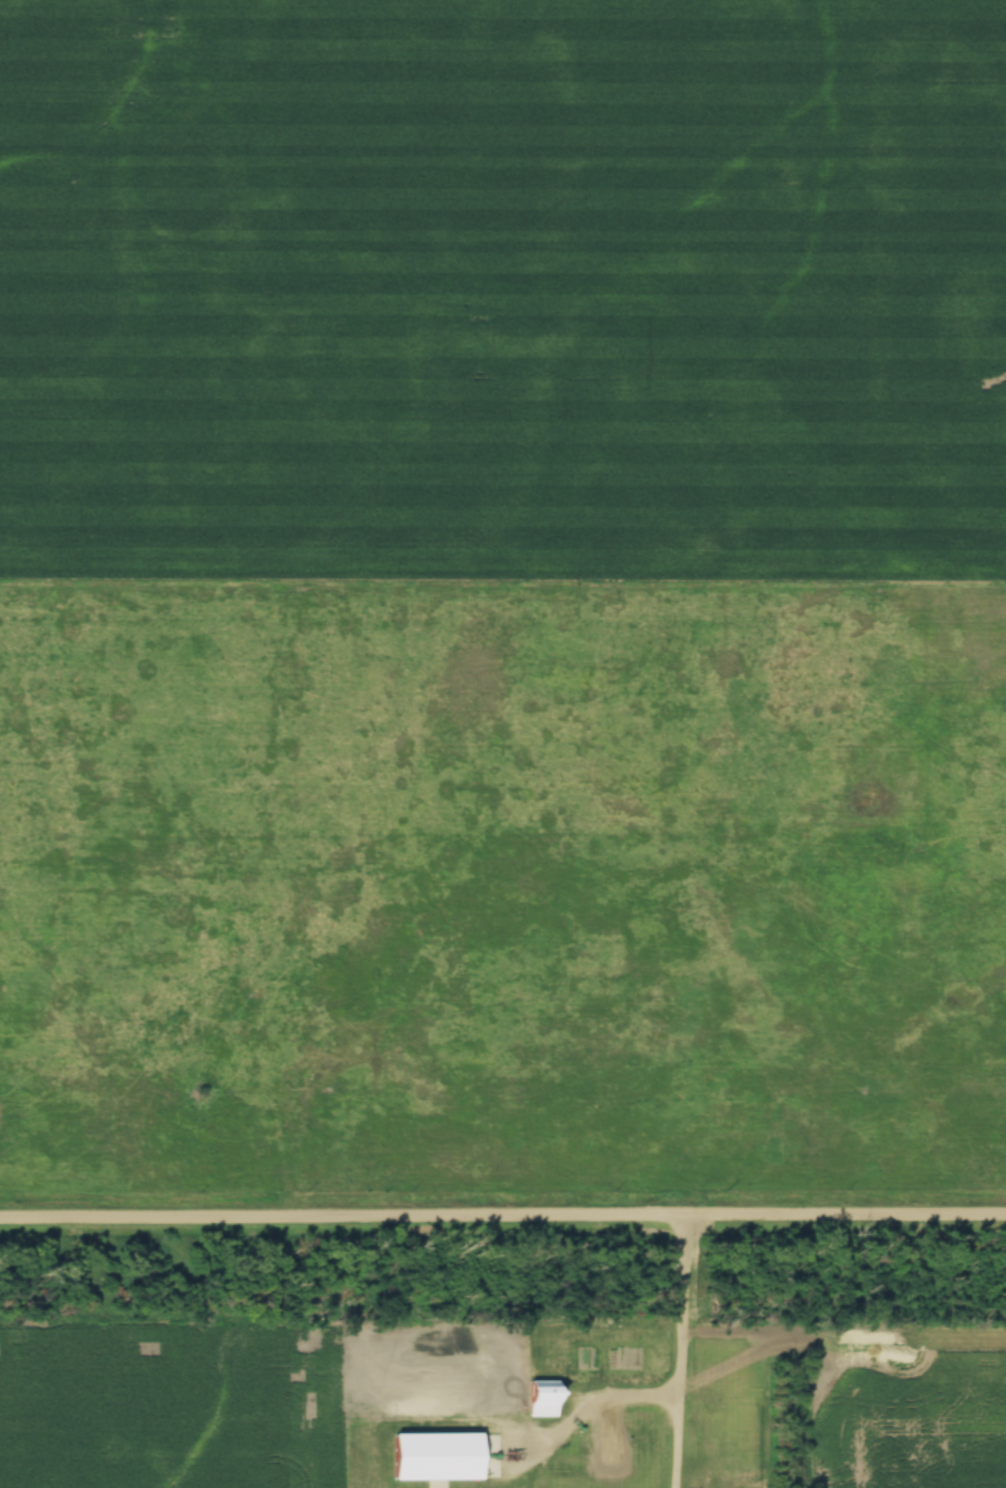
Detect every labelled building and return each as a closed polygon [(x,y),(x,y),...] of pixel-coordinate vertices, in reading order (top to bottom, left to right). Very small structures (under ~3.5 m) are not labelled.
[(555,1382),(527,1382),(527,1418),(555,1418),(555,1382)] [(509,1445),(484,1445),(484,1467),(509,1467),(509,1445)]
